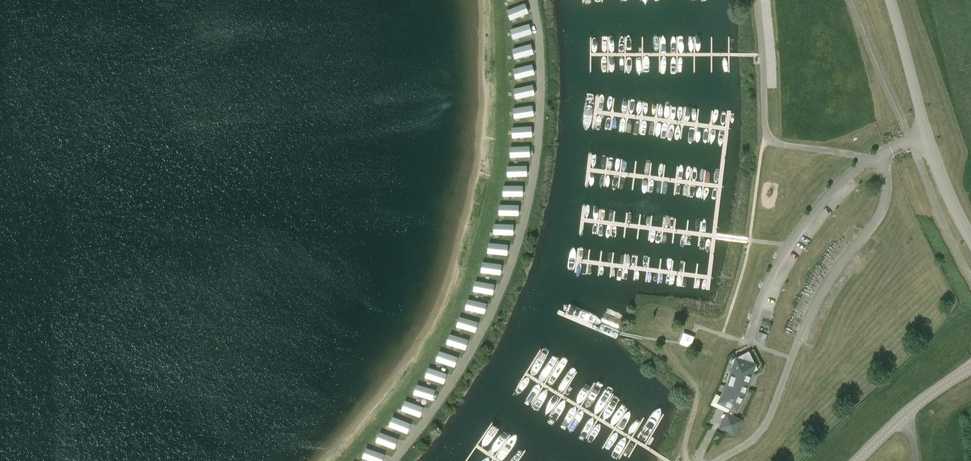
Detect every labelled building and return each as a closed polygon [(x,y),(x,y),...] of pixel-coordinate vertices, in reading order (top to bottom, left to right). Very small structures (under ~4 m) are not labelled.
[(528,1),(508,9),(512,19),(532,11),(528,1)] [(515,39),(535,32),(532,21),(512,28),(515,39)] [(537,53),(534,42),(514,48),(517,59),(537,53)] [(514,67),(517,78),(538,72),(535,62),(514,67)] [(517,99),(539,93),(535,82),(514,88),(517,99)] [(537,115),(536,104),(514,106),(515,117),(537,115)] [(535,136),(535,125),(513,125),(513,137),(535,136)] [(511,145),(512,156),(533,155),(533,144),(511,145)] [(530,175),(530,164),(508,164),(508,176),(530,175)] [(506,195),(526,195),(526,183),(505,184),(506,195)] [(522,214),(522,203),(500,203),(501,215),(522,214)] [(516,234),(516,223),(496,222),(496,233),(516,234)] [(490,241),(490,253),(511,254),(511,242),(490,241)] [(504,273),(504,262),(484,261),(483,272),(504,273)] [(476,280),(475,291),(496,293),(497,282),(476,280)] [(469,298),(467,309),(488,311),(489,301),(469,298)] [(460,316),(458,327),(479,330),(481,319),(460,316)] [(767,334),(766,334),(759,331),(756,340),(764,342),(765,340),(767,334)] [(449,343),(468,349),(472,338),(452,332),(449,343)] [(441,350),(439,361),(458,365),(460,354),(441,350)] [(736,411),(745,395),(753,371),(757,369),(753,359),(748,362),(743,360),(740,355),(739,356),(731,360),(733,365),(727,386),(718,402),(723,404),(736,411)] [(446,383),(450,372),(431,365),(427,376),(446,383)] [(416,394),(436,398),(438,387),(418,383),(416,394)] [(734,434),(741,419),(727,412),(719,427),(734,434)] [(394,415),(391,426),(411,432),(414,421),(394,415)] [(382,431),(379,442),(398,448),(401,437),(382,431)] [(365,456),(377,460),(385,460),(388,453),(369,446),(365,456)]
